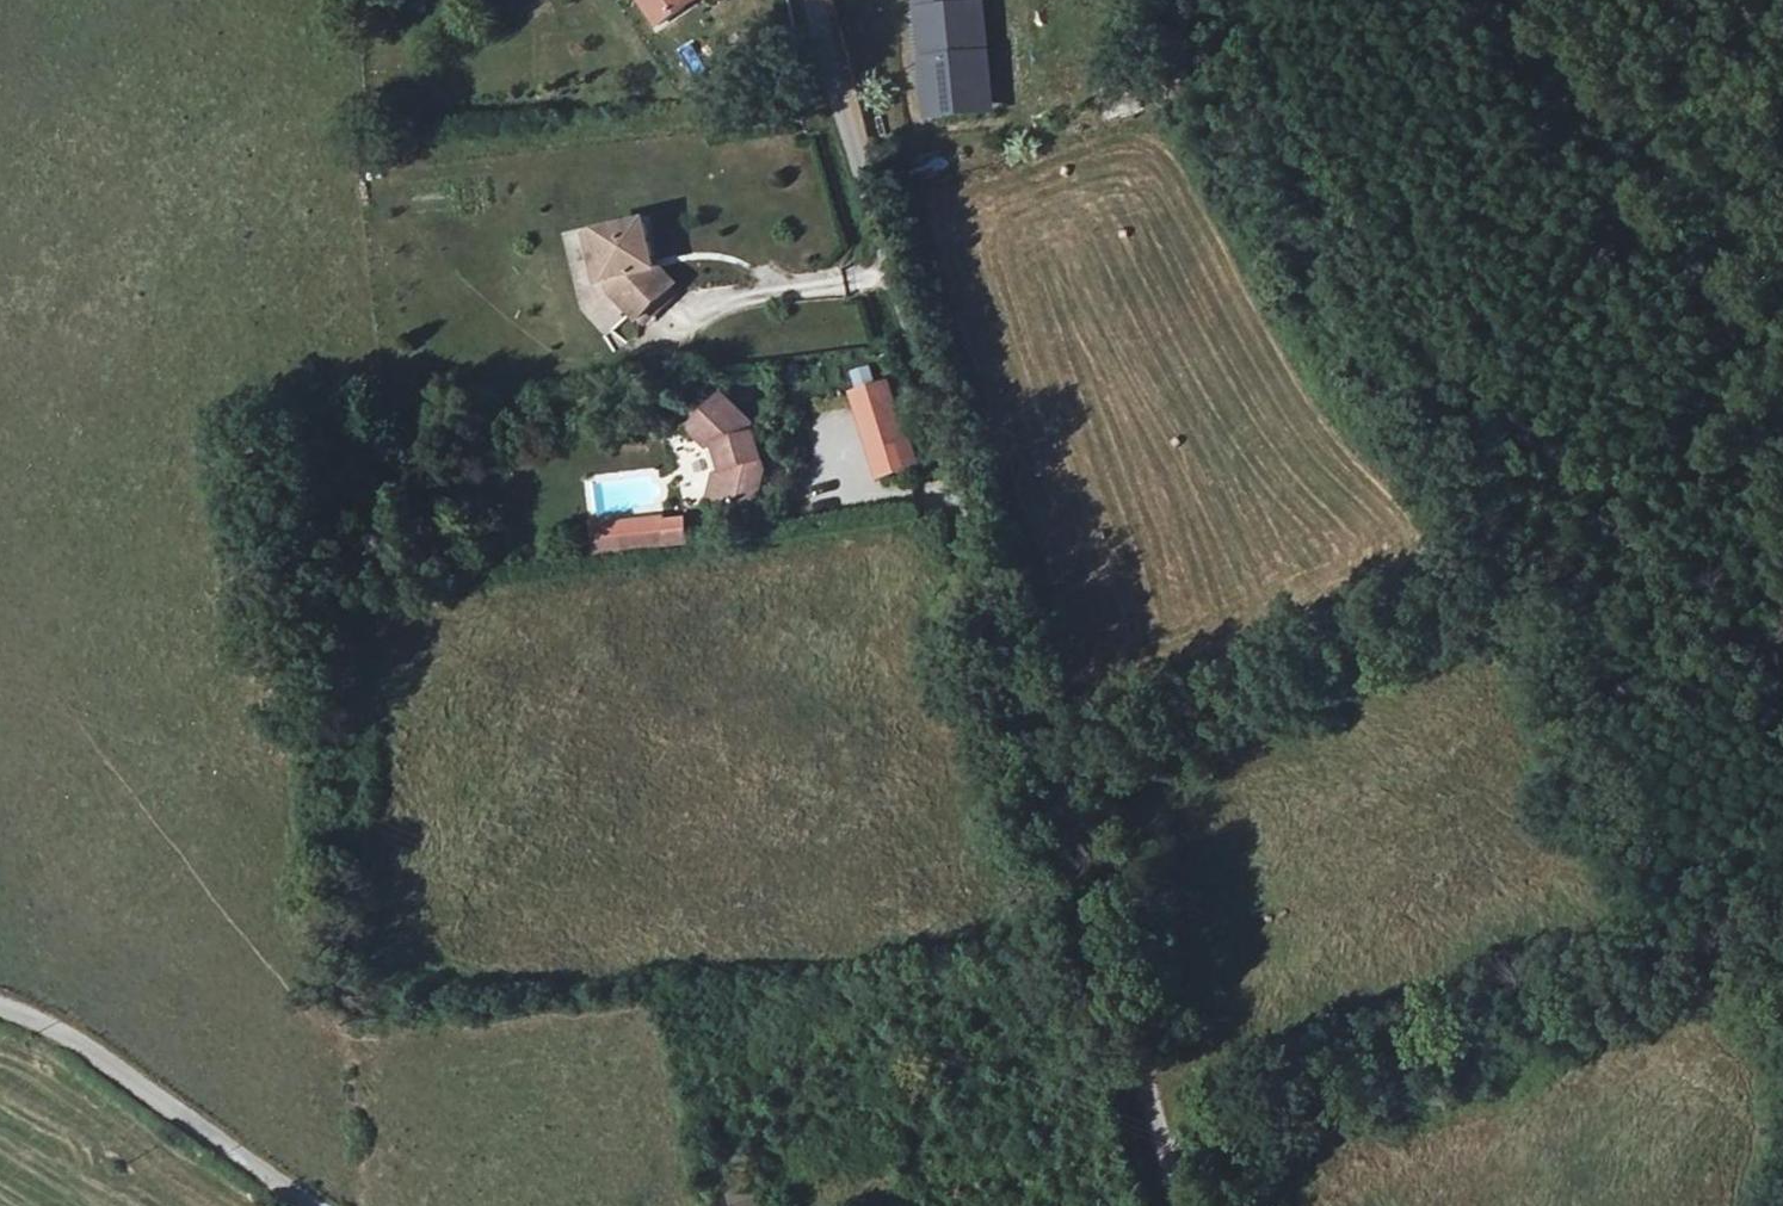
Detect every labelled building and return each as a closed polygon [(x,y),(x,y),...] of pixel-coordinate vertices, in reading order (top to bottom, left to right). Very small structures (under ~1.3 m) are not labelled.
[(674,0),(648,0),(655,11),(674,0)] [(920,116),(990,111),(981,0),(968,0),(959,1),(911,4),(920,116)] [(616,297),(628,294),(654,320),(687,287),(671,270),(660,224),(613,235),(602,238),(616,297)] [(888,378),(845,391),(874,481),(916,468),(888,378)] [(749,435),(714,395),(692,414),(711,434),(714,460),(694,479),(723,512),(755,483),(749,435)] [(617,550),(667,547),(665,516),(616,519),(617,550)]
